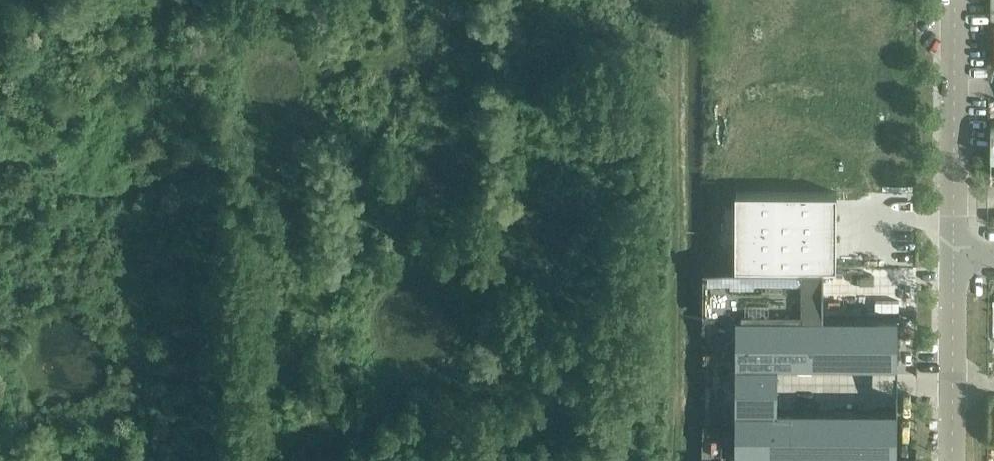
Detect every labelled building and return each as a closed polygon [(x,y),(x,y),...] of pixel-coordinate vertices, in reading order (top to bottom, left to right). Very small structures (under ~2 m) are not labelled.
[(837,192),(736,191),(736,266),(824,266),(837,266),(837,257),(835,257),(836,243),(837,243),(837,214),(836,214),(836,200),(837,200),(837,192)] [(736,266),(704,266),(704,315),(736,315),(824,316),(824,266),(736,266)] [(898,363),(898,316),(891,316),(824,316),(736,315),(736,362),(736,408),(736,455),(892,455),(898,455),(898,409),(896,409),(778,408),(778,362),(896,363),(898,363)] [(874,385),(873,404),(898,404),(899,393),(885,393),(885,385),(874,385)]
